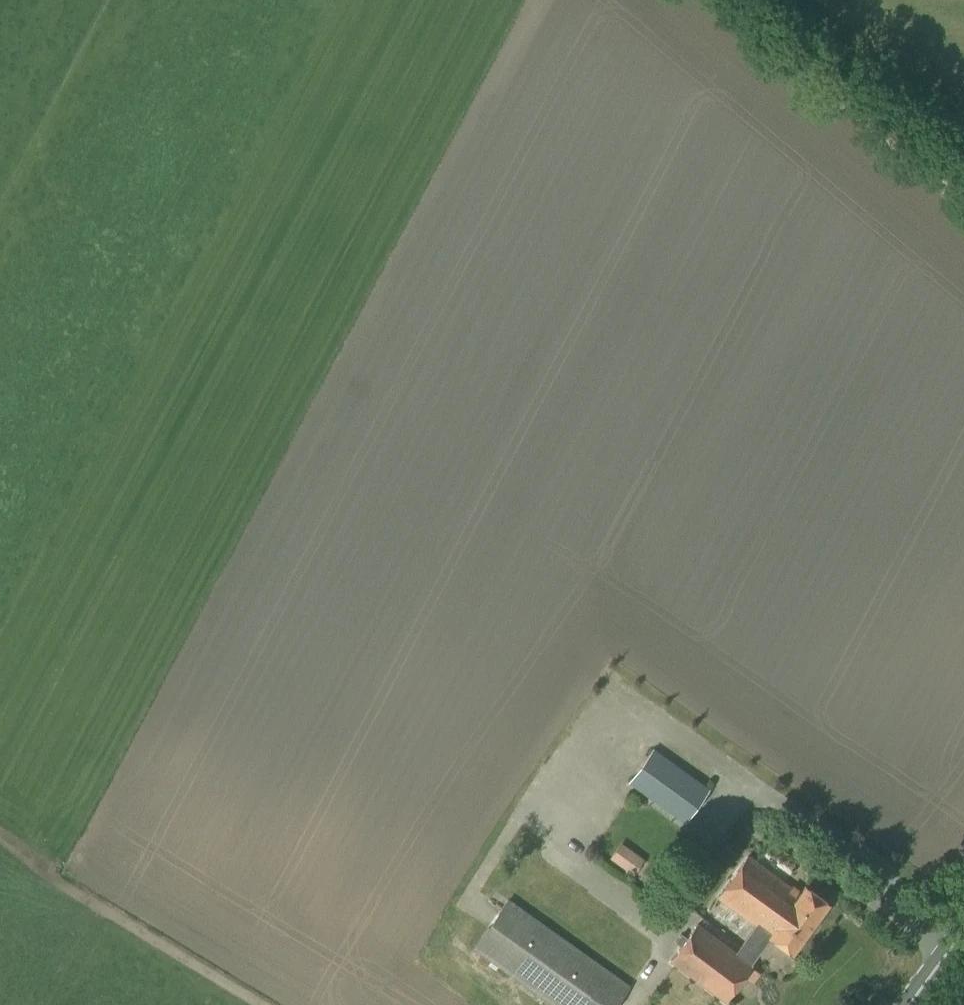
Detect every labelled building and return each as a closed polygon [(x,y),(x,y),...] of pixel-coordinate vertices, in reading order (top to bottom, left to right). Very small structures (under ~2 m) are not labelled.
[(685,822),(708,789),(653,750),(630,782),(685,822)] [(633,875),(644,860),(621,843),(609,858),(633,875)] [(717,897),(756,925),(735,953),(697,924),(670,960),(725,1001),(751,965),(750,964),(769,938),(791,954),(828,903),(805,886),(799,894),(747,856),(717,897)] [(629,986),(508,899),(482,937),(473,949),(552,1004),(616,1004),(629,986)]
